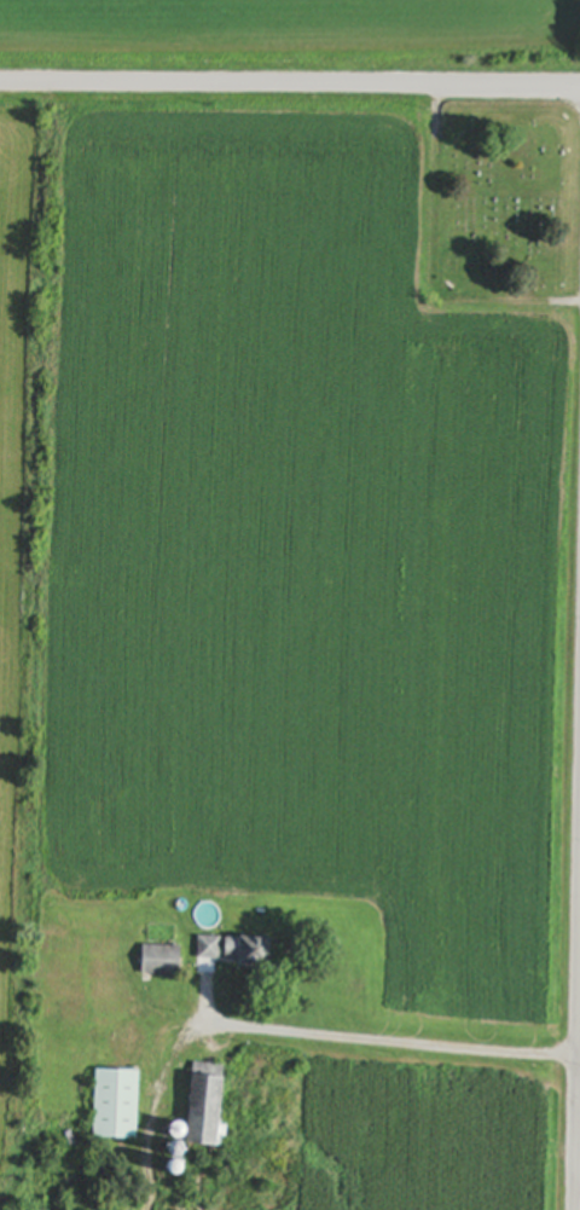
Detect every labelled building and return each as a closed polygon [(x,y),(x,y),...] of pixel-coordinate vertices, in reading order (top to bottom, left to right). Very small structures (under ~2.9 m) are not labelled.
[(197,962),(219,963),(219,941),(197,940),(197,962)] [(223,970),(267,970),(267,942),(223,942),(223,970)] [(178,950),(141,950),(141,979),(178,979),(178,950)] [(222,1069),(191,1066),(183,1159),(211,1162),(213,1148),(224,1149),(226,1124),(218,1123),(222,1069)] [(135,1142),(137,1073),(94,1072),(93,1141),(135,1142)]
